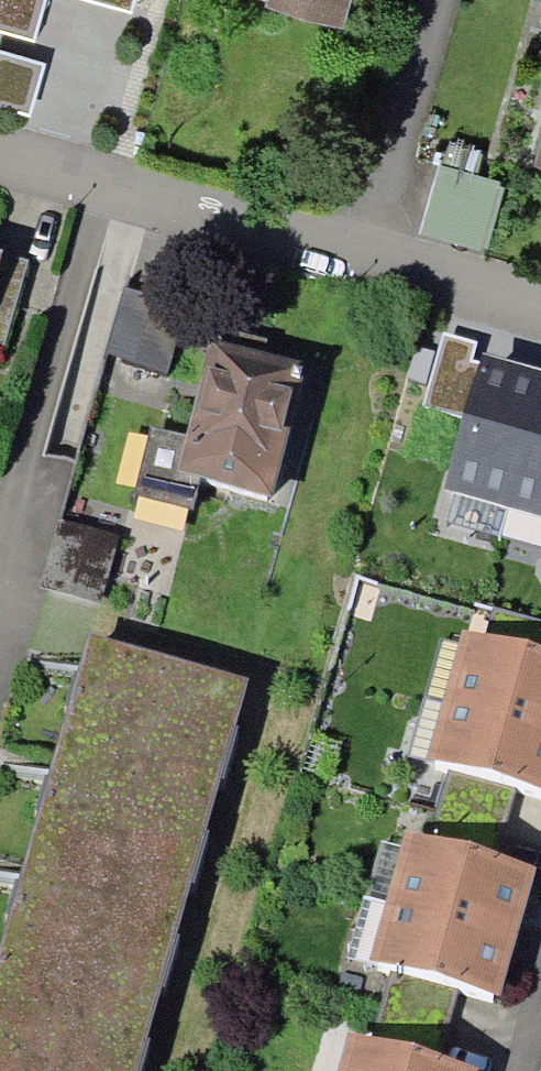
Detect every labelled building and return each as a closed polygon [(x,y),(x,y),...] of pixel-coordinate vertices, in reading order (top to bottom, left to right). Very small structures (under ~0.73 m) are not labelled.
[(6,2),(139,45),(153,0),(7,0),(6,2)] [(365,19),(369,0),(291,0),(365,19)] [(511,180),(443,163),(425,233),(493,251),(511,180)] [(298,374),(194,346),(157,482),(261,511),(298,374)] [(529,425),(499,548),(540,558),(540,428),(529,425)] [(490,527),(390,498),(369,573),(469,602),(490,527)] [(455,642),(418,769),(540,805),(540,666),(455,642)] [(77,645),(0,914),(0,1070),(128,1070),(237,690),(77,645)] [(524,884),(391,846),(356,969),(488,1007),(524,884)] [(337,1048),(331,1070),(417,1070),(337,1048)]
